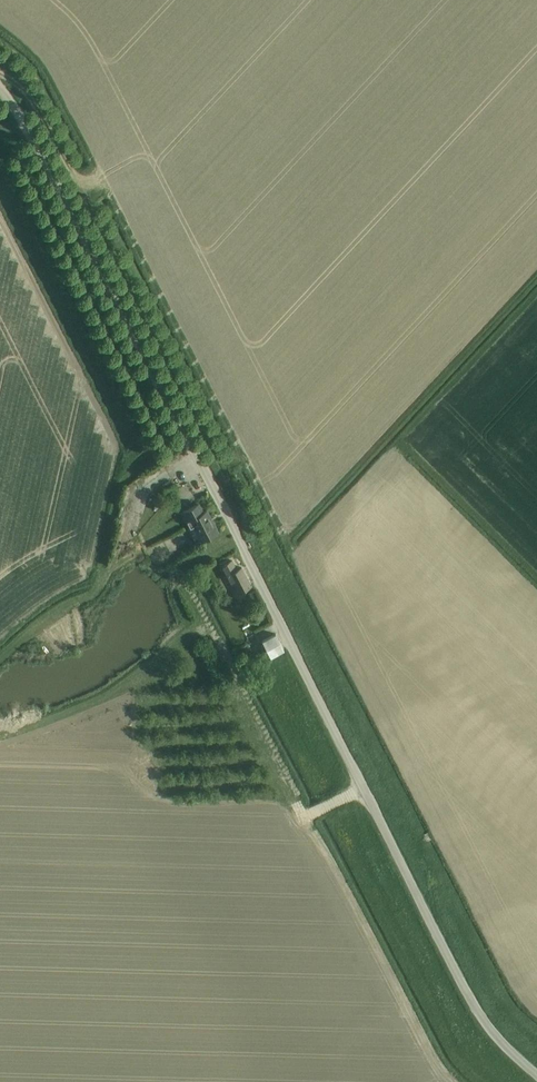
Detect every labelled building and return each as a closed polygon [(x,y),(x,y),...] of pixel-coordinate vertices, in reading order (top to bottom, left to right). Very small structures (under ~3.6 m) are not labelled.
[(168,495),(178,489),(175,483),(165,489),(168,495)] [(200,502),(181,512),(186,520),(187,520),(190,526),(193,525),(201,540),(218,532),(207,510),(204,511),(200,502)] [(235,593),(252,585),(243,567),(237,569),(233,560),(222,565),(235,593)] [(262,640),(270,656),(284,649),(276,633),(262,640)]
